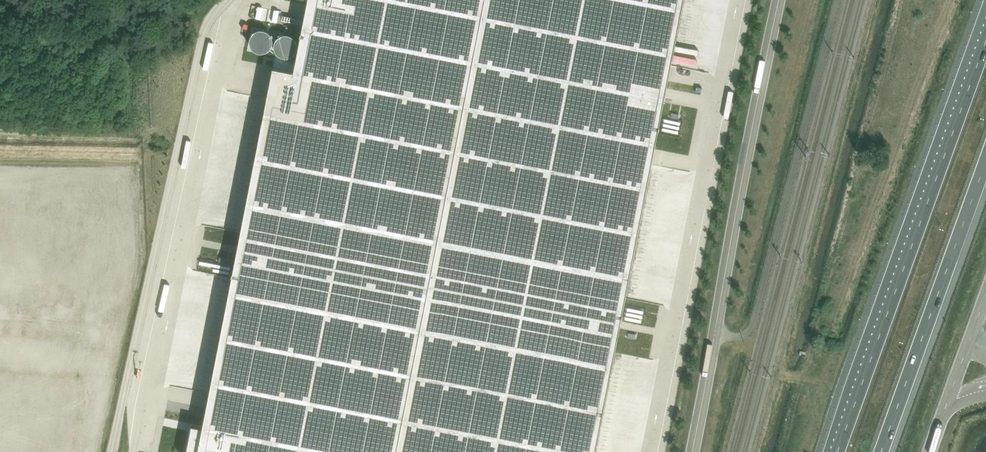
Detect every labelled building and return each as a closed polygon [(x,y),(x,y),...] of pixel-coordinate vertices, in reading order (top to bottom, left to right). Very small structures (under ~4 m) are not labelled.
[(186,451),(595,451),(683,0),(307,0),(296,60),(275,56),(201,433),(190,431),(186,451)]
